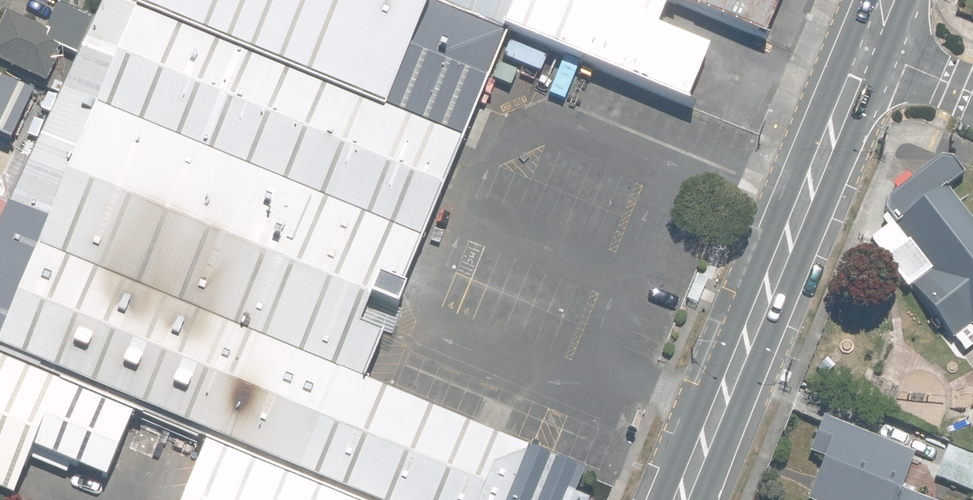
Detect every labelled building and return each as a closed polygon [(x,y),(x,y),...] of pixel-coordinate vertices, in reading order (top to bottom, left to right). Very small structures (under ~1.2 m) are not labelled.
[(132,4),(123,0),(100,0),(56,92),(21,168),(5,203),(0,213),(0,345),(371,499),(571,499),(582,472),(524,447),(363,378),(381,335),(383,329),(392,309),(421,236),(462,137),(506,31),(430,0),(134,0),(132,4)] [(687,100),(709,47),(656,25),(666,0),(446,0),(687,100)] [(766,34),(781,0),(684,0),(766,34)] [(4,9),(0,17),(0,64),(47,87),(55,71),(57,46),(71,54),(87,22),(55,6),(44,28),(4,9)] [(7,142),(30,91),(0,78),(0,139),(7,142)] [(885,211),(888,215),(883,219),(882,221),(887,228),(890,229),(894,226),(931,273),(912,287),(953,340),(971,326),(972,328),(972,221),(948,188),(964,176),(952,160),(939,158),(912,179),(908,174),(892,185),(897,191),(886,199),(885,211)] [(0,366),(0,495),(12,499),(33,452),(100,481),(126,420),(0,366)] [(809,499),(925,499),(903,491),(916,456),(824,419),(810,454),(825,460),(809,499)] [(205,446),(182,499),(335,499),(205,446)] [(949,447),(936,478),(972,493),(972,456),(949,447)]
